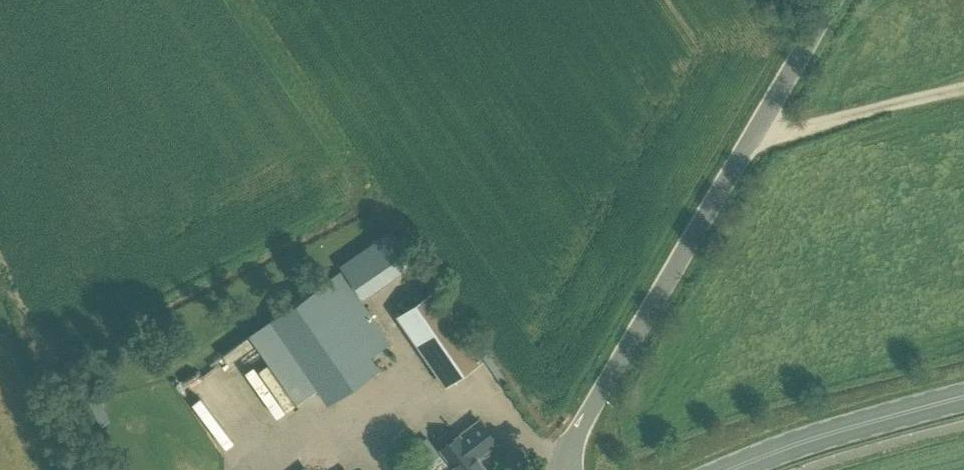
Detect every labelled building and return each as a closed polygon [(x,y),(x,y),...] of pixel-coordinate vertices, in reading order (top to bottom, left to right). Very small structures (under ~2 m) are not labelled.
[(340,271),(269,320),(326,402),(377,367),(369,355),(389,341),(358,296),(340,271)] [(434,289),(395,316),(442,385),(482,358),(434,289)] [(265,356),(272,351),(261,333),(254,338),(265,356)] [(229,337),(210,351),(226,374),(246,360),(229,337)] [(249,365),(241,371),(260,396),(269,390),(249,365)] [(434,438),(457,469),(485,469),(476,457),(496,442),(479,419),(451,440),(444,430),(434,438)]
